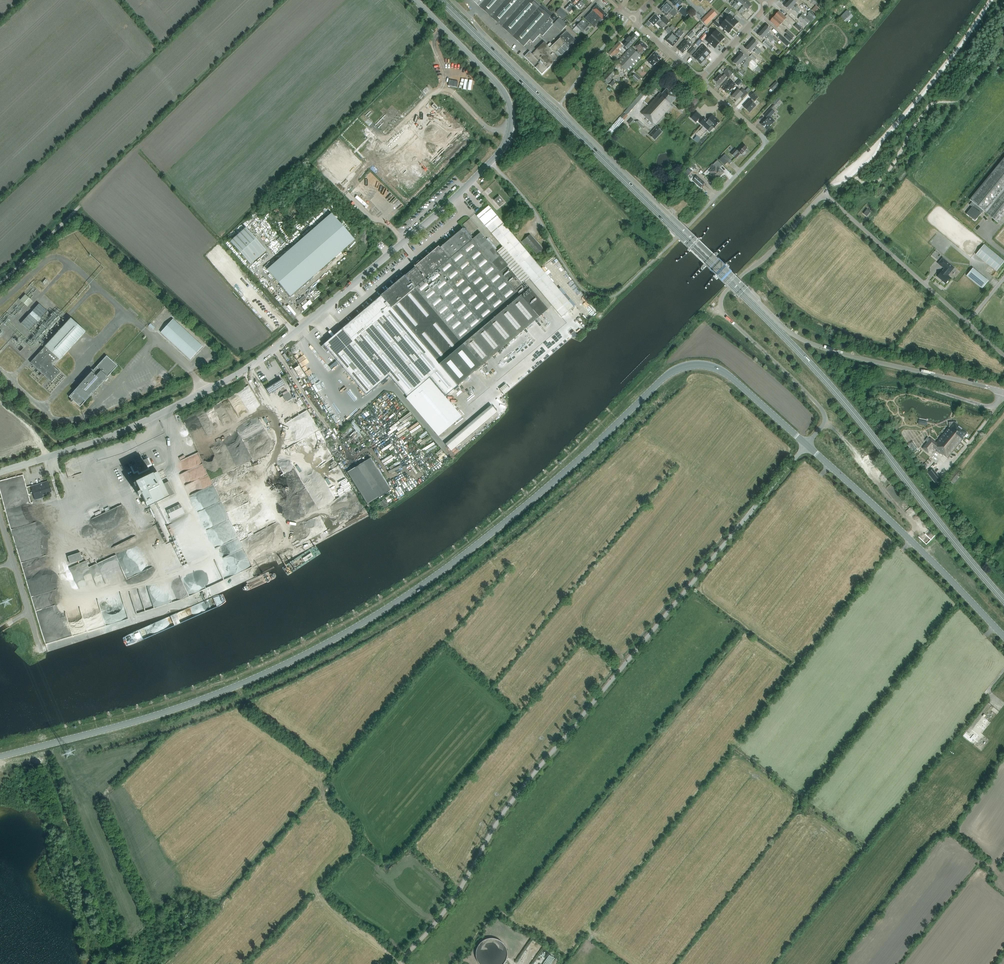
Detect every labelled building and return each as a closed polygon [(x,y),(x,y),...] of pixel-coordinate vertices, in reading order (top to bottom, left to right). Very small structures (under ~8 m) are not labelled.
[(479,7),(480,6),(524,46),(530,39),(533,42),(540,33),(543,36),(553,24),(551,23),(553,22),(549,18),(551,16),(540,6),(541,5),(536,0),(533,0),(472,0),(479,7)] [(801,10),(797,6),(798,5),(796,3),(797,2),(795,0),(791,0),(789,2),(793,6),(795,8),(799,12),(801,10)] [(748,1),(743,6),(742,8),(743,10),(744,10),(746,8),(748,10),(752,5),(748,1)] [(678,13),(674,8),(668,3),(667,3),(667,2),(660,10),(667,16),(669,13),(674,17),(678,13)] [(797,13),(799,12),(795,8),(793,6),(789,2),(785,6),(789,11),(791,9),(793,11),(794,10),(797,13)] [(593,10),(585,18),(595,28),(603,19),(603,20),(608,15),(597,5),(593,10)] [(812,11),(817,15),(821,10),(817,6),(812,11)] [(563,20),(568,14),(560,7),(555,13),(563,20)] [(679,11),(685,17),(689,13),(682,7),(679,11)] [(808,14),(805,17),(811,22),(813,19),(812,18),(815,14),(811,10),(808,14)] [(846,23),(853,16),(846,10),(840,17),(846,23)] [(779,12),(775,16),(782,23),(786,19),(779,12)] [(708,13),(701,20),(706,25),(713,18),(708,13)] [(655,14),(649,21),(653,26),(656,24),(662,30),(665,26),(666,25),(661,19),(655,14)] [(809,21),(802,14),(798,19),(805,26),(809,21)] [(725,20),(734,28),(739,22),(733,17),(730,15),(725,20)] [(663,16),(661,19),(666,25),(669,22),(663,16)] [(778,28),(782,23),(775,16),(770,21),(778,28)] [(567,24),(560,17),(554,23),(562,30),(567,24)] [(585,34),(592,27),(583,19),(576,26),(585,34)] [(725,20),(720,26),(729,33),(734,28),(725,20)] [(766,26),(762,30),(773,40),(775,38),(771,35),(771,34),(769,32),(771,30),(766,26)] [(672,32),(668,36),(665,40),(673,47),(684,33),(680,29),(675,34),(672,32)] [(717,30),(712,36),(720,43),(725,37),(717,30)] [(767,39),(767,38),(771,42),(773,40),(762,30),(758,35),(763,39),(765,37),(767,39)] [(785,33),(787,34),(792,39),(795,37),(787,30),(785,33)] [(532,53),(530,51),(525,56),(539,70),(543,74),(547,70),(570,47),(577,40),(567,31),(560,37),(561,38),(550,48),(544,42),(532,53)] [(778,32),(775,36),(787,46),(790,43),(778,32)] [(631,38),(630,37),(626,41),(627,42),(622,47),(626,51),(638,38),(634,35),(631,38)] [(720,43),(712,36),(707,41),(715,48),(720,43)] [(686,40),(681,45),(682,45),(678,49),(683,53),(686,49),(687,50),(693,43),(693,42),(691,40),(690,40),(688,39),(687,41),(686,40)] [(754,40),(750,44),(754,48),(757,50),(758,48),(756,47),(759,44),(754,40)] [(766,40),(763,43),(771,51),(774,48),(766,40)] [(641,57),(640,56),(648,47),(641,41),(635,47),(638,50),(636,52),(631,47),(618,62),(628,71),(641,57)] [(623,46),(619,42),(608,53),(612,58),(616,54),(617,55),(620,52),(619,50),(623,46)] [(757,50),(754,48),(750,44),(746,49),(750,53),(752,51),(754,53),(755,52),(757,50)] [(698,51),(706,58),(711,52),(703,45),(698,51)] [(706,58),(698,51),(693,56),(701,64),(706,58)] [(656,62),(657,63),(661,58),(655,52),(647,61),(652,66),(656,62)] [(741,53),(737,58),(738,59),(748,67),(749,66),(744,60),(746,58),(741,53)] [(748,67),(738,59),(737,58),(733,62),(738,67),(740,64),(746,69),(748,67)] [(617,74),(612,70),(611,69),(611,70),(603,78),(608,83),(617,74)] [(729,70),(725,74),(722,77),(720,75),(715,80),(719,85),(725,79),(727,76),(729,78),(733,73),(730,70),(729,70)] [(632,77),(637,82),(640,79),(635,74),(632,77)] [(729,91),(736,84),(733,82),(731,80),(729,82),(728,81),(723,86),(724,87),(723,89),(726,92),(728,90),(729,91)] [(773,91),(779,84),(776,81),(770,88),(773,91)] [(657,96),(641,113),(655,126),(673,106),(671,104),(677,98),(667,89),(662,94),(661,93),(657,96)] [(737,101),(740,97),(742,99),(748,93),(743,89),(740,91),(739,90),(732,96),(737,101)] [(753,99),(745,107),(750,112),(756,105),(753,103),(758,97),(754,93),(750,97),(753,99)] [(776,105),(781,99),(777,96),(772,102),(776,105)] [(775,112),(771,108),(764,115),(767,117),(761,124),(767,129),(773,123),(771,122),(773,119),(771,117),(775,112)] [(697,112),(691,118),(696,122),(702,116),(697,112)] [(431,142),(445,128),(431,114),(417,129),(431,142)] [(714,128),(720,122),(713,115),(708,121),(705,118),(700,123),(705,128),(710,132),(714,128)] [(654,140),(662,132),(656,127),(649,135),(654,140)] [(741,155),(744,152),(743,152),(747,147),(744,144),(741,147),(737,150),(736,149),(731,154),(736,158),(740,154),(741,155)] [(391,153),(399,160),(402,156),(395,149),(391,153)] [(975,204),(966,214),(975,221),(983,211),(998,223),(1003,215),(1003,158),(970,200),(975,204)] [(713,165),(715,167),(712,170),(711,171),(711,172),(711,173),(712,174),(711,175),(716,180),(717,179),(717,180),(719,178),(719,177),(723,173),(719,169),(723,165),(718,161),(713,165)] [(682,175),(698,190),(700,188),(699,186),(692,181),(688,177),(684,173),(682,175)] [(703,182),(697,176),(693,181),(699,186),(703,182)] [(500,206),(505,202),(499,196),(494,200),(500,206)] [(331,213),(267,270),(290,296),(354,240),(331,213)] [(498,217),(486,227),(561,317),(573,307),(498,217)] [(327,341),(321,346),(326,352),(329,350),(366,395),(389,376),(407,397),(406,398),(438,436),(462,417),(445,397),(457,386),(537,318),(547,309),(529,288),(524,282),(522,280),(520,281),(507,266),(499,272),(491,263),(500,256),(480,232),(472,239),(468,235),(470,233),(470,234),(478,228),(470,218),(463,224),(466,229),(464,230),(463,228),(439,247),(438,246),(419,262),(417,259),(414,261),(416,264),(415,265),(413,266),(413,265),(412,266),(414,268),(407,274),(380,296),(342,328),(327,341)] [(230,241),(250,264),(266,251),(245,228),(230,241)] [(528,243),(537,254),(543,249),(530,234),(521,242),(525,246),(528,243)] [(698,238),(688,250),(690,252),(701,240),(698,238)] [(996,271),(1003,262),(1003,261),(984,245),(976,254),(996,271)] [(714,254),(704,265),(706,267),(717,256),(714,254)] [(947,275),(953,268),(942,258),(938,264),(944,269),(942,271),(937,277),(944,284),(950,278),(947,275)] [(727,263),(713,277),(717,280),(730,266),(727,263)] [(968,275),(984,289),(991,280),(975,267),(968,275)] [(27,306),(33,301),(25,294),(20,300),(27,306)] [(311,299),(303,306),(306,310),(314,303),(311,299)] [(47,311),(39,304),(33,311),(41,318),(47,311)] [(38,322),(29,314),(21,324),(30,331),(38,322)] [(235,326),(243,334),(253,323),(245,315),(235,326)] [(53,366),(59,359),(60,359),(85,331),(71,318),(30,363),(52,382),(60,372),(53,366)] [(161,332),(190,359),(202,346),(173,319),(161,332)] [(106,356),(69,397),(71,399),(80,407),(90,396),(89,395),(92,393),(93,393),(106,378),(110,375),(117,366),(110,359),(106,356)] [(266,389),(269,394),(285,385),(281,379),(266,389)] [(506,384),(499,389),(504,394),(510,389),(506,384)] [(289,392),(283,396),(286,401),(292,398),(289,392)] [(452,450),(499,412),(494,405),(447,443),(452,450)] [(351,424),(357,430),(360,427),(354,421),(351,424)] [(950,426),(949,427),(936,443),(930,438),(923,448),(929,452),(933,447),(943,455),(948,458),(964,438),(963,438),(967,433),(957,424),(957,422),(955,423),(953,422),(949,423),(950,426)] [(926,441),(921,425),(904,431),(910,447),(926,441)] [(422,454),(437,445),(434,441),(420,451),(422,454)] [(188,492),(212,484),(205,462),(202,463),(199,453),(186,457),(190,470),(181,473),(183,479),(187,477),(189,483),(185,484),(188,492)] [(385,464),(395,460),(393,456),(383,460),(385,464)] [(147,468),(146,467),(150,465),(147,459),(143,460),(141,457),(133,460),(135,464),(131,466),(134,472),(138,470),(139,472),(147,468)] [(367,504),(378,497),(390,490),(370,458),(347,472),(367,504)] [(938,484),(944,479),(935,467),(929,472),(938,484)] [(948,479),(944,484),(949,489),(953,484),(954,485),(954,484),(962,474),(955,470),(948,479)] [(138,496),(141,495),(147,507),(174,494),(168,482),(163,484),(157,472),(135,483),(140,492),(137,493),(138,496)] [(48,481),(31,486),(35,500),(43,498),(42,495),(49,493),(49,492),(51,491),(48,481)] [(182,504),(168,510),(172,519),(186,513),(182,504)] [(123,505),(107,512),(110,521),(126,514),(123,505)] [(70,564),(83,559),(80,552),(68,556),(70,564)] [(88,561),(71,567),(78,587),(88,584),(87,578),(93,576),(96,585),(105,582),(106,584),(113,581),(111,577),(112,576),(108,567),(113,565),(114,566),(118,565),(119,567),(121,566),(117,556),(90,566),(88,561)] [(476,956),(476,957),(477,959),(477,961),(478,963),(480,963),(503,963),(504,963),(505,962),(506,960),(506,959),(507,957),(507,955),(507,953),(507,952),(507,950),(506,948),(505,946),(504,945),(503,943),(502,942),(500,941),(499,940),(497,939),(496,939),(494,938),(492,938),(490,938),(488,938),(487,939),(485,939),(483,940),(482,941),(481,942),(479,944),(478,945),(477,947),(477,948),(476,950),(476,952),(476,954),(476,956)]
